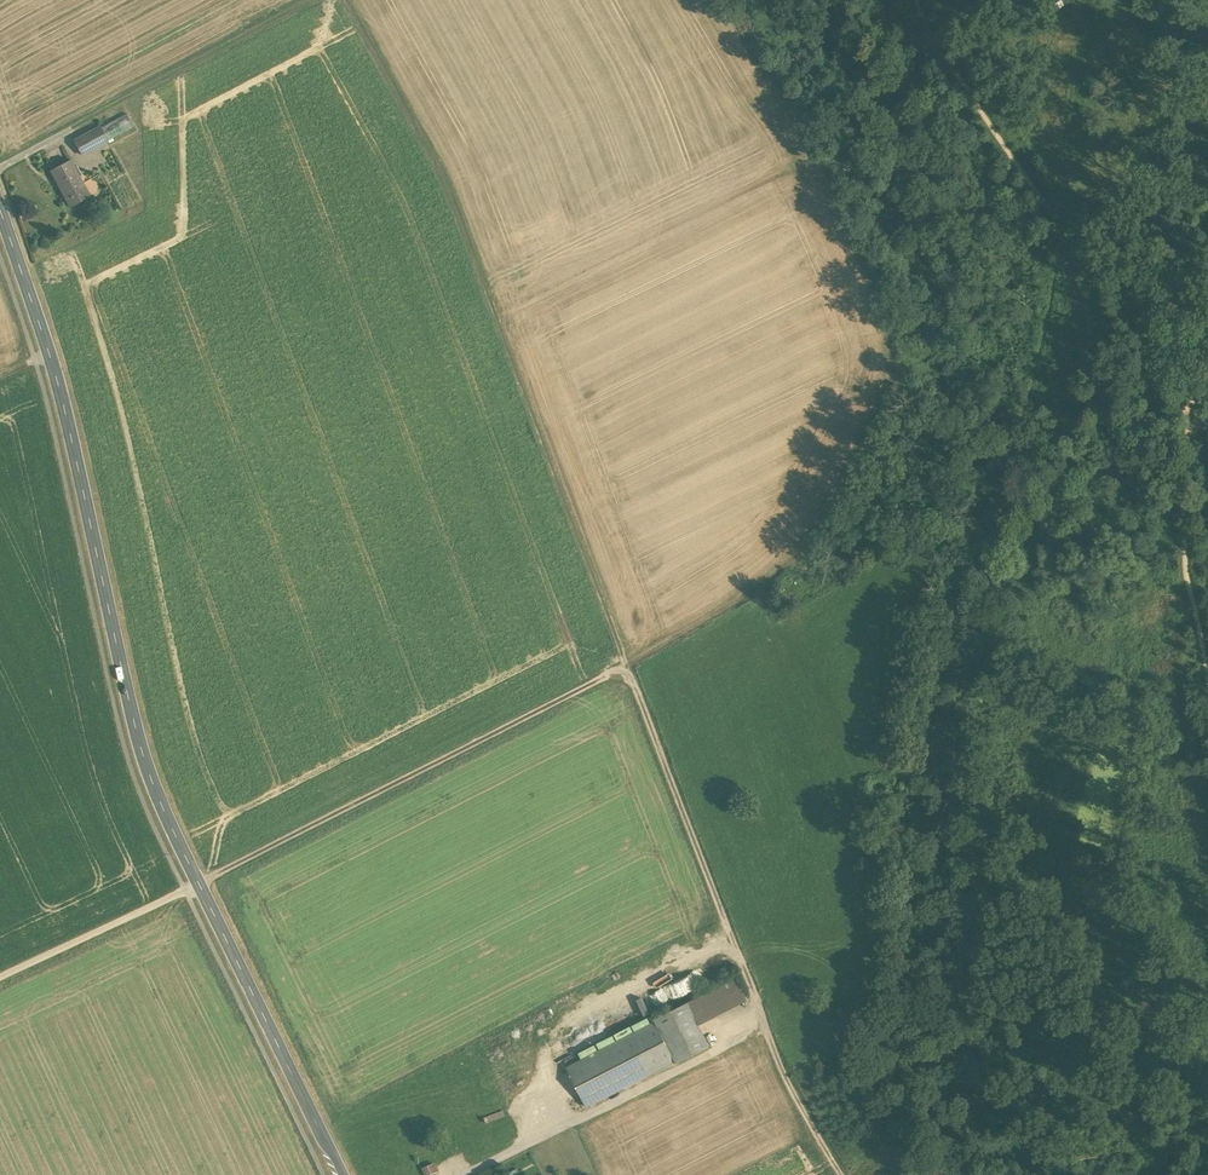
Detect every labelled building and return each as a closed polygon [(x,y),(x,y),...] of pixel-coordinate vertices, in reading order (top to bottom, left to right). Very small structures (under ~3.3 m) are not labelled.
[(99,128),(106,141),(133,126),(126,114),(99,128)] [(80,155),(106,141),(99,128),(73,143),(80,155)] [(69,161),(50,171),(59,189),(55,191),(63,207),(82,197),(75,184),(79,182),(69,161)] [(734,979),(705,994),(716,1016),(746,1001),(734,979)] [(705,994),(654,1020),(654,1021),(676,1062),(676,1064),(710,1046),(699,1025),(716,1016),(705,994)] [(633,1014),(648,1007),(646,1001),(631,1008),(633,1014)] [(654,1021),(566,1067),(587,1108),(676,1062),(654,1021)] [(439,1169),(435,1161),(422,1167),(426,1174),(427,1174),(439,1169)]
